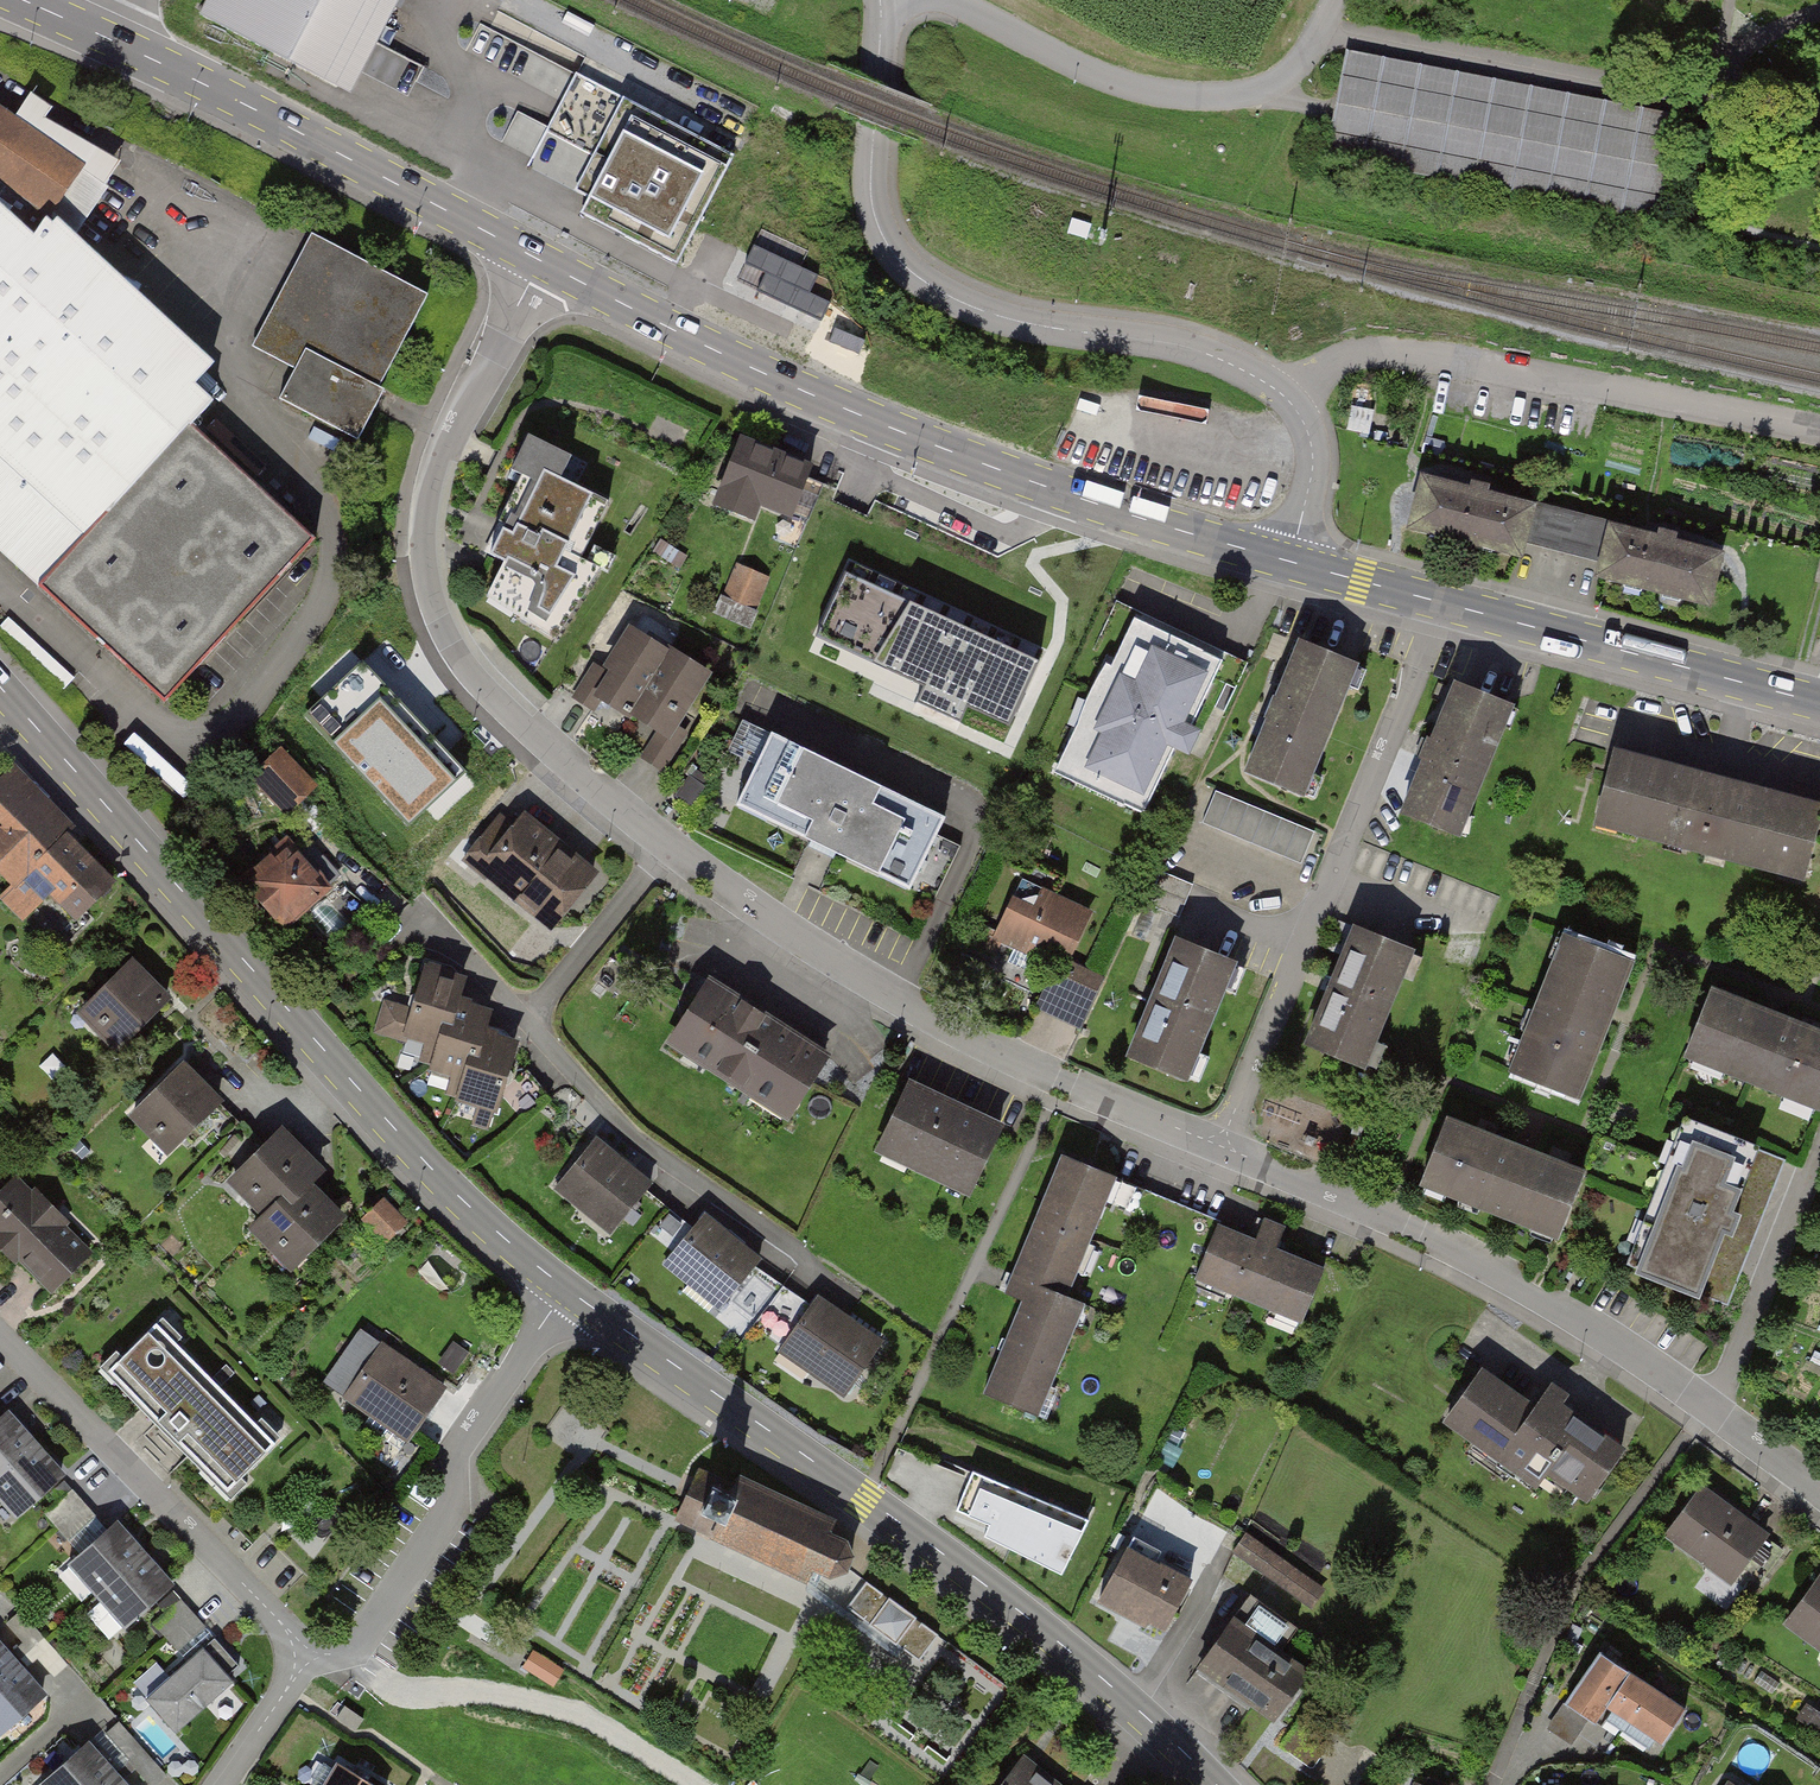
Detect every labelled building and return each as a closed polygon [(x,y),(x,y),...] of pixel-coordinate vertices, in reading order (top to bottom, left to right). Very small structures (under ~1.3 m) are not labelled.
[(192,23),(349,104),(403,0),(204,0),(192,23)] [(1347,48),(1329,152),(1590,197),(1593,178),(1630,184),(1634,166),(1611,162),(1609,169),(1578,163),(1582,139),(1598,142),(1607,93),(1347,48)] [(591,200),(582,218),(676,267),(734,159),(576,75),(547,130),(595,156),(575,192),(591,200)] [(0,111),(0,212),(33,243),(54,221),(86,170),(0,111)] [(0,212),(0,555),(40,592),(190,432),(213,409),(195,392),(214,372),(54,221),(33,243),(0,212)] [(425,306),(305,244),(245,360),(288,382),(275,408),(351,447),(377,397),(425,306)] [(818,276),(752,246),(744,264),(764,273),(756,292),(821,322),(829,303),(809,294),(818,276)] [(1372,413),(1351,408),(1346,428),(1367,433),(1372,413)] [(314,549),(190,432),(40,592),(164,708),(314,549)] [(809,469),(749,445),(733,485),(726,482),(717,505),(753,519),(760,502),(809,522),(824,484),(806,477),(809,469)] [(516,614),(554,637),(599,568),(580,558),(609,501),(529,462),(499,519),(505,523),(492,554),(503,560),(498,574),(528,587),(516,614)] [(1424,478),(1412,525),(1519,553),(1523,540),(1532,506),(1486,495),(1488,487),(1471,482),(1468,490),(1424,478)] [(1532,503),(1532,506),(1523,540),(1603,561),(1612,528),(1613,524),(1532,503)] [(1603,561),(1600,575),(1707,601),(1719,554),(1675,544),(1676,535),(1659,531),(1656,539),(1612,528),(1603,561)] [(763,580),(743,571),(733,595),(726,592),(718,611),(749,624),(757,605),(753,603),(763,580)] [(1039,661),(846,572),(820,628),(889,660),(885,669),(924,686),(916,703),(960,723),(967,708),(1009,727),(1039,661)] [(1236,688),(1248,662),(1117,601),(1094,649),(1116,659),(1064,769),(1126,798),(1123,804),(1144,814),(1177,744),(1187,749),(1195,732),(1189,730),(1203,702),(1214,707),(1225,683),(1230,685),(1236,688)] [(667,653),(631,631),(610,665),(616,669),(611,677),(594,666),(574,697),(593,709),(601,696),(629,714),(631,710),(667,653)] [(1301,792),(1355,664),(1302,642),(1278,699),(1275,698),(1268,716),(1271,717),(1248,770),(1301,792)] [(669,651),(667,653),(631,710),(662,729),(644,758),(662,768),(685,732),(672,724),(704,673),(669,651)] [(365,693),(352,680),(309,720),(404,821),(447,780),(435,767),(444,759),(375,685),(365,693)] [(1510,706),(1457,684),(1404,814),(1457,835),(1510,706)] [(945,817),(743,719),(708,790),(820,845),(933,900),(960,845),(937,834),(945,817)] [(1614,753),(1596,821),(1804,876),(1819,815),(1819,807),(1614,753)] [(308,786),(281,756),(258,776),(286,806),(308,786)] [(5,776),(0,781),(0,869),(14,883),(1,895),(23,917),(52,888),(79,915),(111,883),(5,776)] [(1315,834),(1215,792),(1202,824),(1302,866),(1315,834)] [(594,871),(526,816),(515,830),(500,817),(465,861),(484,877),(487,873),(551,924),(594,871)] [(283,928),(328,887),(286,841),(241,882),(283,928)] [(1192,884),(1161,870),(1147,903),(1179,916),(1192,884)] [(1082,916),(1025,890),(1004,936),(1001,943),(1013,949),(1008,961),(1040,976),(1050,955),(1061,961),(1082,916)] [(1004,936),(975,923),(968,940),(997,952),(1001,943),(1004,936)] [(1363,1066),(1410,949),(1355,927),(1309,1044),(1363,1066)] [(1629,958),(1571,936),(1518,1072),(1576,1094),(1629,958)] [(1232,962),(1179,940),(1131,1054),(1184,1076),(1232,962)] [(131,962),(90,1004),(103,1017),(95,1025),(117,1047),(167,998),(131,962)] [(1087,971),(1068,962),(1048,1005),(1067,1014),(1087,971)] [(460,980),(426,970),(413,1012),(387,1004),(379,1028),(405,1036),(407,1031),(430,1038),(425,1056),(434,1059),(433,1064),(454,1071),(448,1092),(481,1102),(474,1124),(490,1129),(516,1042),(483,1033),(489,1012),(454,1002),(460,980)] [(824,1055),(711,982),(672,1042),(786,1115),(807,1082),(824,1055)] [(1710,991),(1687,1049),(1819,1101),(1819,1034),(1710,991)] [(223,1099),(184,1060),(129,1115),(168,1154),(223,1099)] [(999,1127),(909,1085),(882,1142),(916,1158),(913,1165),(946,1180),(949,1174),(972,1184),(999,1127)] [(1582,1173),(1445,1120),(1423,1177),(1560,1230),(1582,1173)] [(1754,1147),(1694,1124),(1637,1271),(1697,1294),(1723,1230),(1731,1233),(1738,1214),(1729,1211),(1754,1147)] [(326,1170),(282,1126),(226,1182),(260,1216),(282,1195),(292,1205),(314,1183),(326,1170)] [(659,1189),(601,1142),(560,1191),(619,1239),(659,1189)] [(1117,1176),(1062,1153),(1037,1216),(1044,1219),(1021,1276),(1067,1295),(1101,1213),(1113,1183),(1117,1176)] [(36,1191),(32,1196),(15,1178),(0,1193),(0,1244),(15,1259),(19,1255),(52,1289),(89,1252),(62,1225),(66,1221),(36,1191)] [(324,1193),(314,1183),(292,1205),(282,1195),(260,1216),(247,1229),(290,1272),(347,1217),(324,1193)] [(1217,1224),(1113,1183),(1101,1213),(1204,1256),(1217,1224)] [(407,1221),(385,1198),(362,1220),(384,1243),(407,1221)] [(767,1259),(710,1215),(671,1265),(728,1310),(767,1259)] [(1255,1239),(1217,1224),(1204,1256),(1195,1277),(1302,1322),(1325,1268),(1274,1247),(1282,1227),(1264,1220),(1255,1239)] [(1083,1302),(1013,1274),(1005,1292),(1030,1302),(1020,1328),(1012,1325),(984,1393),(1037,1415),(1083,1302)] [(892,1350),(823,1299),(784,1351),(854,1402),(892,1350)] [(157,1322),(117,1361),(138,1383),(129,1391),(206,1468),(214,1460),(236,1482),(275,1442),(157,1322)] [(442,1389),(359,1332),(325,1381),(372,1413),(376,1407),(412,1432),(442,1389)] [(469,1353),(454,1343),(439,1363),(454,1374),(469,1353)] [(1621,1451),(1574,1417),(1569,1424),(1554,1413),(1560,1404),(1561,1401),(1561,1398),(1561,1395),(1559,1393),(1557,1391),(1554,1390),(1551,1389),(1548,1390),(1545,1393),(1533,1408),(1480,1371),(1447,1417),(1538,1481),(1548,1468),(1589,1496),(1621,1451)] [(5,1414),(0,1418),(0,1475),(33,1445),(5,1414)] [(33,1445),(0,1475),(0,1491),(20,1513),(61,1476),(33,1445)] [(734,1487),(699,1471),(691,1487),(682,1505),(677,1518),(712,1534),(805,1579),(812,1565),(815,1567),(810,1578),(818,1582),(823,1571),(832,1575),(843,1571),(851,1555),(847,1541),(828,1532),(833,1520),(739,1477),(734,1487)] [(1084,1520),(974,1472),(958,1509),(990,1523),(987,1529),(1012,1540),(1008,1549),(1061,1573),(1084,1520)] [(1766,1536),(1700,1488),(1668,1532),(1712,1563),(1716,1557),(1738,1572),(1742,1567),(1761,1581),(1782,1552),(1764,1538),(1766,1536)] [(96,1516),(72,1490),(46,1513),(69,1540),(96,1516)] [(142,1555),(114,1524),(72,1561),(100,1592),(142,1555)] [(1233,1553),(1311,1607),(1321,1592),(1277,1562),(1279,1558),(1246,1535),(1233,1553)] [(1148,1549),(1130,1539),(1098,1599),(1125,1614),(1128,1609),(1164,1628),(1191,1579),(1145,1554),(1148,1549)] [(169,1586),(142,1555),(100,1592),(128,1623),(169,1586)] [(1819,1576),(1787,1621),(1819,1644),(1819,1577),(1819,1576)] [(938,1639),(866,1586),(849,1610),(920,1663),(938,1639)] [(1297,1627),(1251,1594),(1201,1665),(1275,1717),(1308,1671),(1280,1651),(1297,1627)] [(205,1626),(181,1599),(154,1623),(178,1650),(205,1626)] [(147,1698),(176,1731),(233,1681),(221,1667),(232,1658),(215,1638),(147,1698)] [(15,1665),(0,1648),(0,1678),(15,1665)] [(564,1670),(534,1651),(523,1667),(554,1686),(564,1670)] [(1629,1672),(1600,1652),(1565,1703),(1594,1722),(1606,1705),(1629,1672)] [(1,1733),(42,1695),(15,1665),(0,1678),(0,1732),(1,1733)] [(1685,1710),(1629,1672),(1606,1705),(1663,1742),(1685,1710)] [(1562,1704),(1548,1724),(1574,1742),(1588,1723),(1562,1704)] [(363,1718),(344,1706),(337,1717),(355,1730),(363,1718)] [(118,1722),(105,1734),(122,1753),(112,1761),(126,1776),(135,1768),(151,1784),(155,1784),(166,1775),(118,1722)] [(47,1784),(103,1784),(113,1776),(85,1744),(44,1781),(47,1784)] [(1024,1755),(1001,1784),(1062,1784),(1031,1761),(1024,1755)] [(324,1784),(374,1784),(337,1763),(324,1784)] [(113,1776),(103,1784),(122,1784),(113,1776)]
